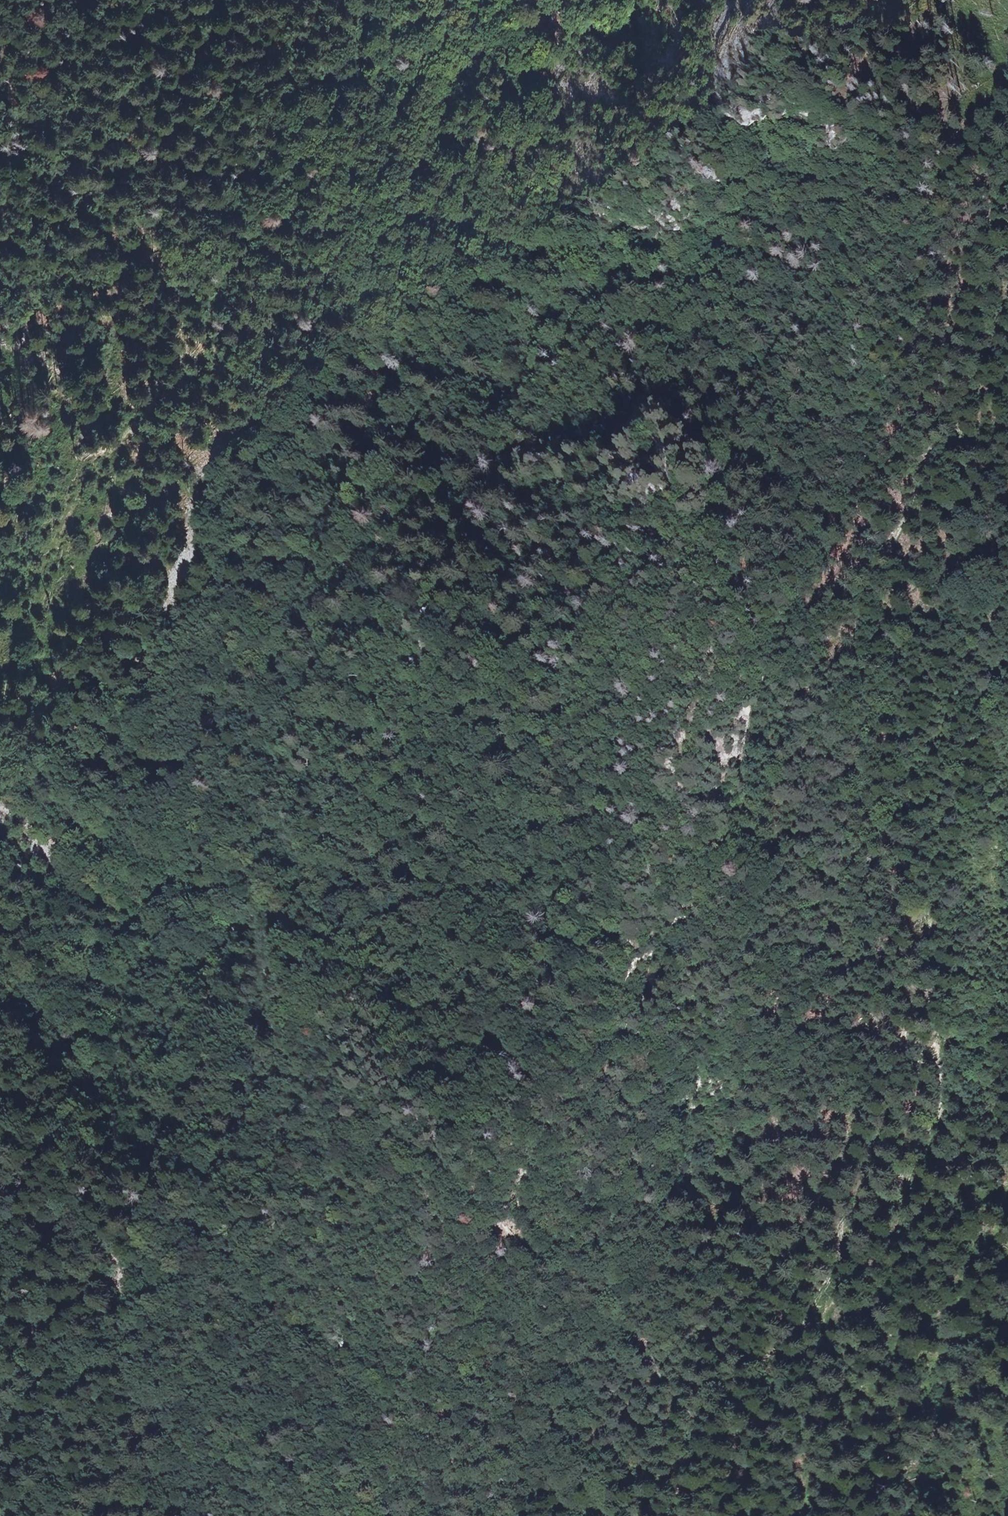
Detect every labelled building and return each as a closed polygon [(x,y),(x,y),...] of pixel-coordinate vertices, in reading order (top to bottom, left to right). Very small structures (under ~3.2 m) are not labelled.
[(1000,77),(1007,81),(1007,63),(1006,63),(1000,77)]
